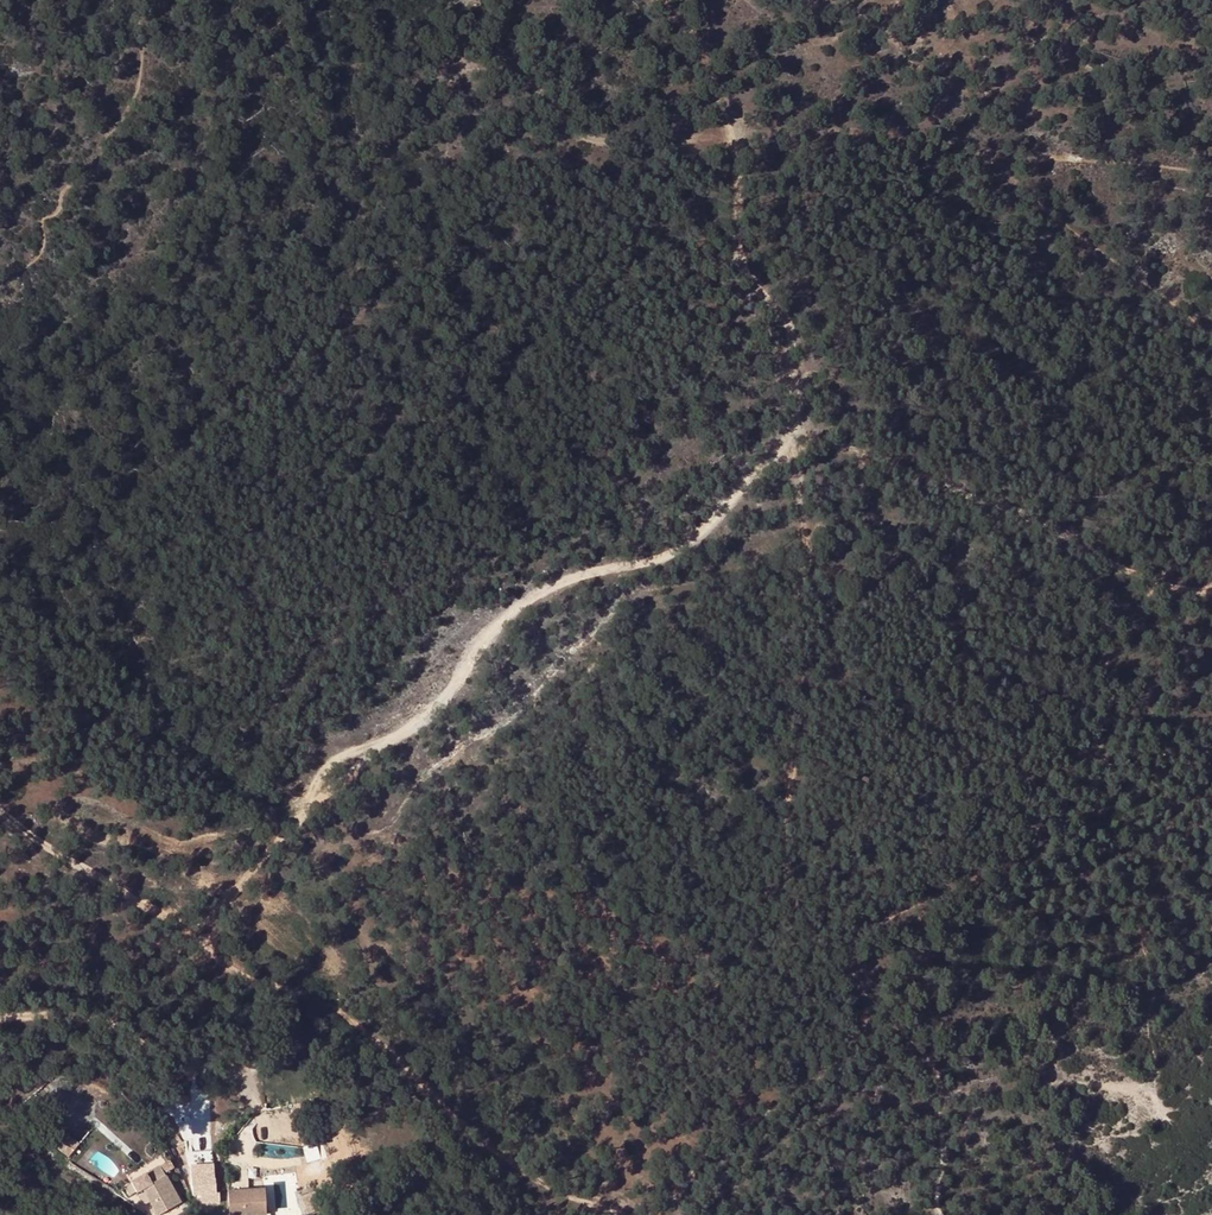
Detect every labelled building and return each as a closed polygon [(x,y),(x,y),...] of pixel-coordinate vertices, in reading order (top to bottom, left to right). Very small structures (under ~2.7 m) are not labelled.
[(162,1090),(146,1076),(142,1081),(157,1095),(162,1090)] [(163,1105),(173,1122),(178,1119),(180,1117),(171,1101),(163,1105)] [(178,1119),(173,1122),(178,1131),(183,1128),(178,1119)] [(458,1146),(454,1140),(444,1144),(447,1151),(458,1146)] [(203,1176),(214,1175),(214,1166),(202,1166),(203,1176)] [(138,1196),(139,1198),(146,1194),(159,1214),(163,1214),(181,1205),(160,1168),(151,1173),(157,1184),(152,1186),(148,1188),(146,1185),(135,1191),(138,1196)] [(150,1172),(145,1174),(152,1186),(157,1184),(151,1173),(150,1172)] [(152,1186),(145,1174),(130,1183),(135,1191),(146,1185),(148,1188),(152,1186)] [(216,1195),(214,1175),(203,1176),(192,1176),(193,1196),(201,1196),(201,1205),(220,1204),(219,1195),(216,1195)] [(265,1189),(228,1192),(230,1214),(267,1214),(265,1189)] [(302,1198),(311,1212),(318,1208),(309,1194),(302,1198)]
